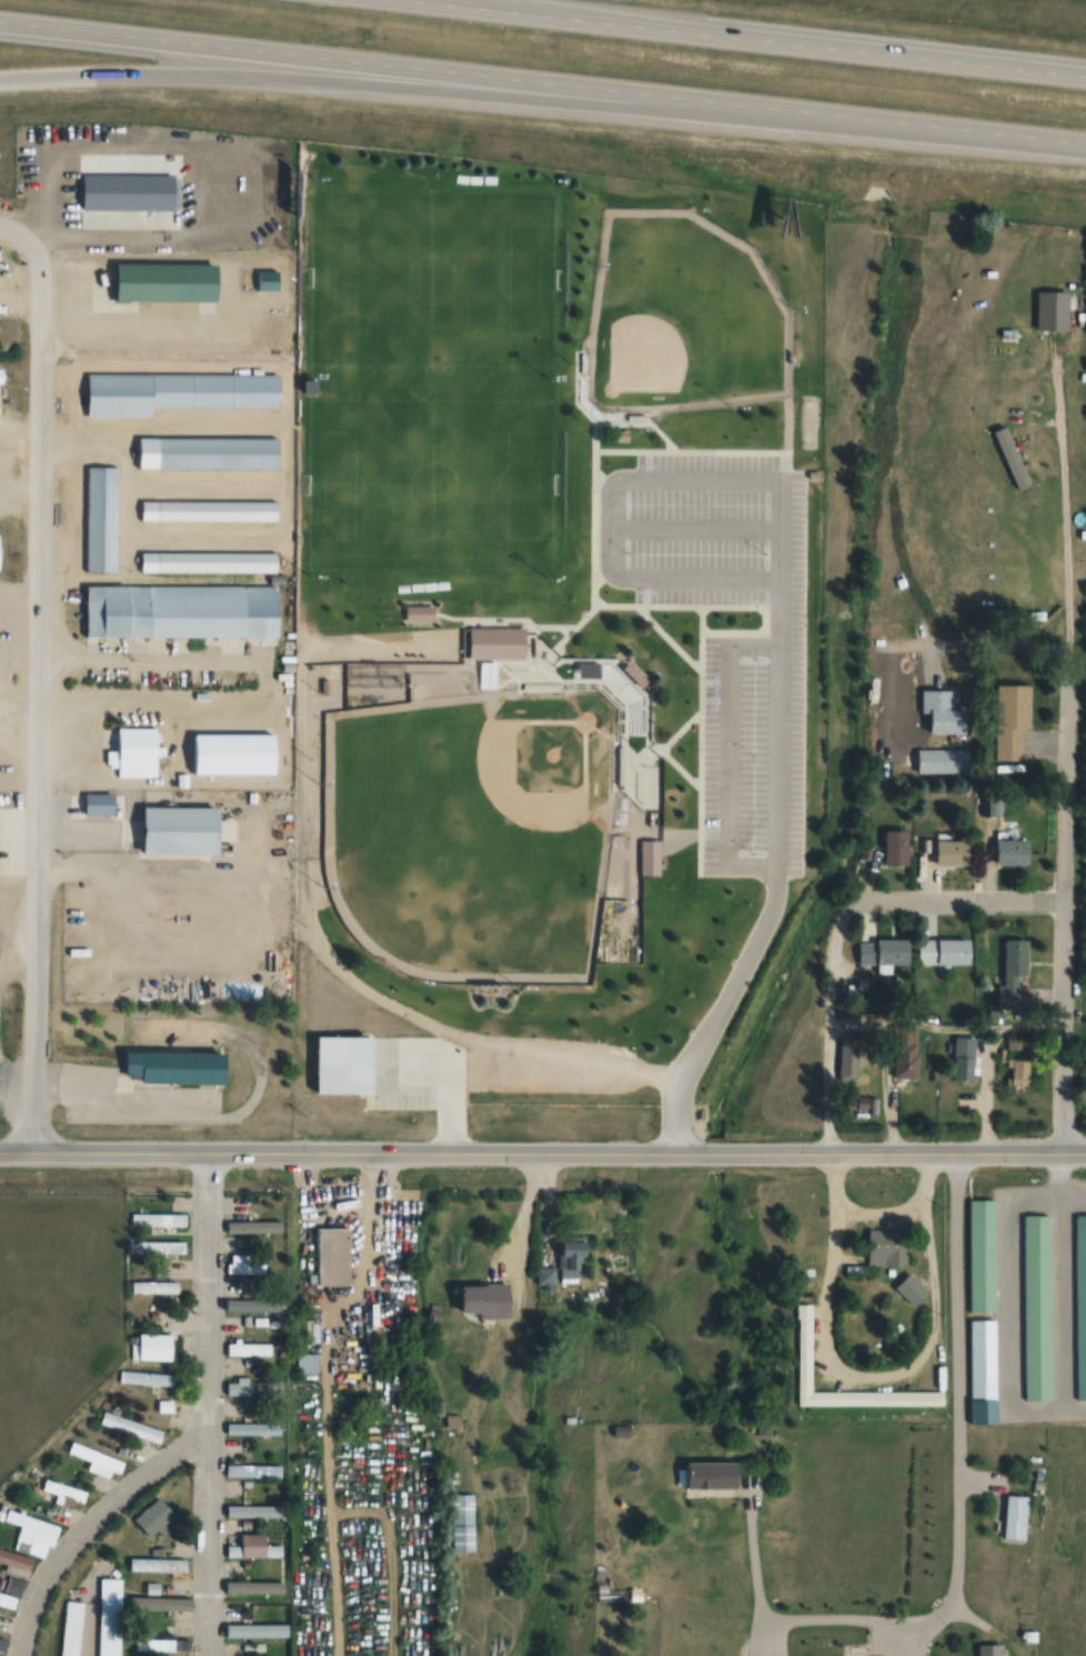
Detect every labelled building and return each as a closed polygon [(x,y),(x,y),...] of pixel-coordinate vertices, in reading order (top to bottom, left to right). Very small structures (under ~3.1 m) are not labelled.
[(81,211),(179,211),(179,175),(81,175),(81,211)] [(116,263),(116,300),(219,302),(219,264),(116,263)] [(87,418),(153,418),(153,408),(279,409),(279,374),(87,373),(87,418)] [(157,468),(279,469),(279,438),(157,438),(157,468)] [(118,466),(86,466),(85,572),(117,572),(118,466)] [(157,501),(157,523),(277,523),(277,501),(157,501)] [(277,574),(277,553),(156,553),(156,574),(277,574)] [(87,637),(280,637),(280,586),(87,585),(87,637)] [(526,658),(526,626),(469,626),(469,658),(526,658)] [(1031,729),(1031,684),(995,684),(995,760),(1023,760),(1023,729),(1031,729)] [(931,713),(931,733),(967,733),(967,708),(953,708),(953,690),(921,690),(921,713),(931,713)] [(158,727),(117,727),(117,777),(158,777),(158,727)] [(278,774),(277,732),(192,733),(192,774),(278,774)] [(968,749),(917,749),(917,772),(968,772),(968,749)] [(999,816),(999,794),(981,794),(981,816),(999,816)] [(144,806),(144,853),(221,853),(221,806),(144,806)] [(886,830),(886,865),(909,865),(909,830),(886,830)] [(969,864),(969,839),(936,839),(936,864),(969,864)] [(1029,865),(1029,839),(997,839),(997,865),(1029,865)] [(660,840),(640,840),(640,874),(660,874),(660,840)] [(919,938),(918,964),(970,964),(971,939),(919,938)] [(1023,1009),(1023,975),(1028,975),(1028,939),(1004,939),(1004,985),(998,985),(998,1009),(1023,1009)] [(858,940),(858,964),(878,964),(878,973),(892,973),(892,964),(910,964),(910,940),(858,940)] [(894,1077),(917,1077),(917,1025),(894,1025),(894,1077)] [(839,1081),(857,1081),(857,1035),(839,1035),(839,1081)] [(361,1101),(361,1037),(312,1037),(312,1101),(361,1101)] [(979,1037),(953,1037),(953,1081),(979,1081),(979,1037)] [(143,1081),(228,1082),(228,1051),(127,1050),(127,1075),(143,1075),(143,1081)] [(1029,1087),(1029,1058),(1009,1058),(1009,1087),(1029,1087)] [(993,1311),(968,1311),(968,1198),(993,1198),(993,1311)] [(185,1226),(185,1213),(131,1213),(131,1226),(185,1226)] [(252,1221),(252,1214),(239,1214),(239,1221),(228,1221),(228,1233),(275,1233),(275,1221),(252,1221)] [(1048,1214),(1049,1397),(1024,1398),(1023,1214),(1048,1214)] [(1075,1214),(1085,1214),(1085,1396),(1077,1396),(1075,1214)] [(349,1285),(349,1227),(318,1227),(318,1285),(349,1285)] [(904,1263),(866,1262),(867,1227),(905,1228),(904,1263)] [(585,1278),(585,1236),(559,1236),(559,1278),(585,1278)] [(184,1241),(129,1241),(129,1254),(184,1254),(184,1241)] [(249,1254),(230,1254),(230,1273),(266,1273),(266,1263),(249,1263),(249,1254)] [(908,1271),(894,1285),(914,1305),(928,1289),(908,1271)] [(228,1293),(245,1293),(245,1276),(228,1276),(228,1293)] [(178,1293),(178,1281),(131,1281),(131,1293),(178,1293)] [(510,1317),(510,1283),(463,1284),(463,1313),(479,1312),(479,1317),(510,1317)] [(228,1311),(275,1311),(275,1300),(228,1300),(228,1311)] [(942,1389),(942,1404),(795,1404),(795,1302),(812,1302),(812,1389),(942,1389)] [(994,1318),(995,1421),(967,1422),(965,1319),(994,1318)] [(314,1319),(301,1320),(304,1343),(317,1341),(314,1319)] [(173,1333),(139,1333),(139,1360),(173,1360),(173,1333)] [(271,1342),(228,1342),(228,1356),(271,1356),(271,1342)] [(297,1383),(318,1383),(318,1352),(297,1352),(297,1383)] [(119,1383),(174,1385),(174,1373),(119,1371),(119,1383)] [(227,1380),(227,1394),(283,1394),(283,1380),(227,1380)] [(159,1411),(163,1410),(162,1408),(168,1407),(167,1400),(158,1402),(159,1411)] [(98,1425),(159,1441),(163,1429),(102,1412),(98,1425)] [(281,1422),(226,1422),(226,1434),(281,1434),(281,1422)] [(67,1452),(119,1473),(124,1462),(72,1440),(67,1452)] [(739,1488),(739,1461),(687,1461),(687,1488),(739,1488)] [(273,1476),(273,1464),(226,1464),(226,1476),(273,1476)] [(57,1495),(54,1502),(74,1508),(76,1501),(83,1503),(87,1491),(45,1478),(42,1490),(57,1495)] [(452,1494),(452,1551),(474,1551),(474,1494),(452,1494)] [(1026,1539),(1026,1495),(1005,1495),(1004,1539),(1026,1539)] [(174,1516),(158,1497),(132,1519),(149,1538),(174,1516)] [(281,1518),(281,1505),(226,1505),(226,1518),(281,1518)] [(57,1525),(6,1509),(2,1520),(20,1526),(12,1549),(46,1560),(57,1525)] [(226,1557),(280,1557),(280,1546),(266,1546),(266,1534),(240,1534),(240,1546),(226,1546),(226,1557)] [(31,1571),(34,1558),(0,1550),(0,1563),(31,1571)] [(138,1572),(186,1572),(186,1559),(138,1559),(138,1572)] [(16,1609),(22,1580),(8,1577),(5,1592),(0,1591),(0,1606),(16,1609)] [(273,1594),(273,1582),(227,1582),(227,1594),(273,1594)] [(139,1598),(139,1612),(189,1612),(189,1598),(139,1598)] [(227,1637),(280,1637),(280,1626),(227,1626),(227,1637)] [(190,1639),(136,1639),(136,1652),(190,1652),(190,1639)] [(1002,1645),(979,1645),(979,1655),(1002,1655),(1002,1645)]
